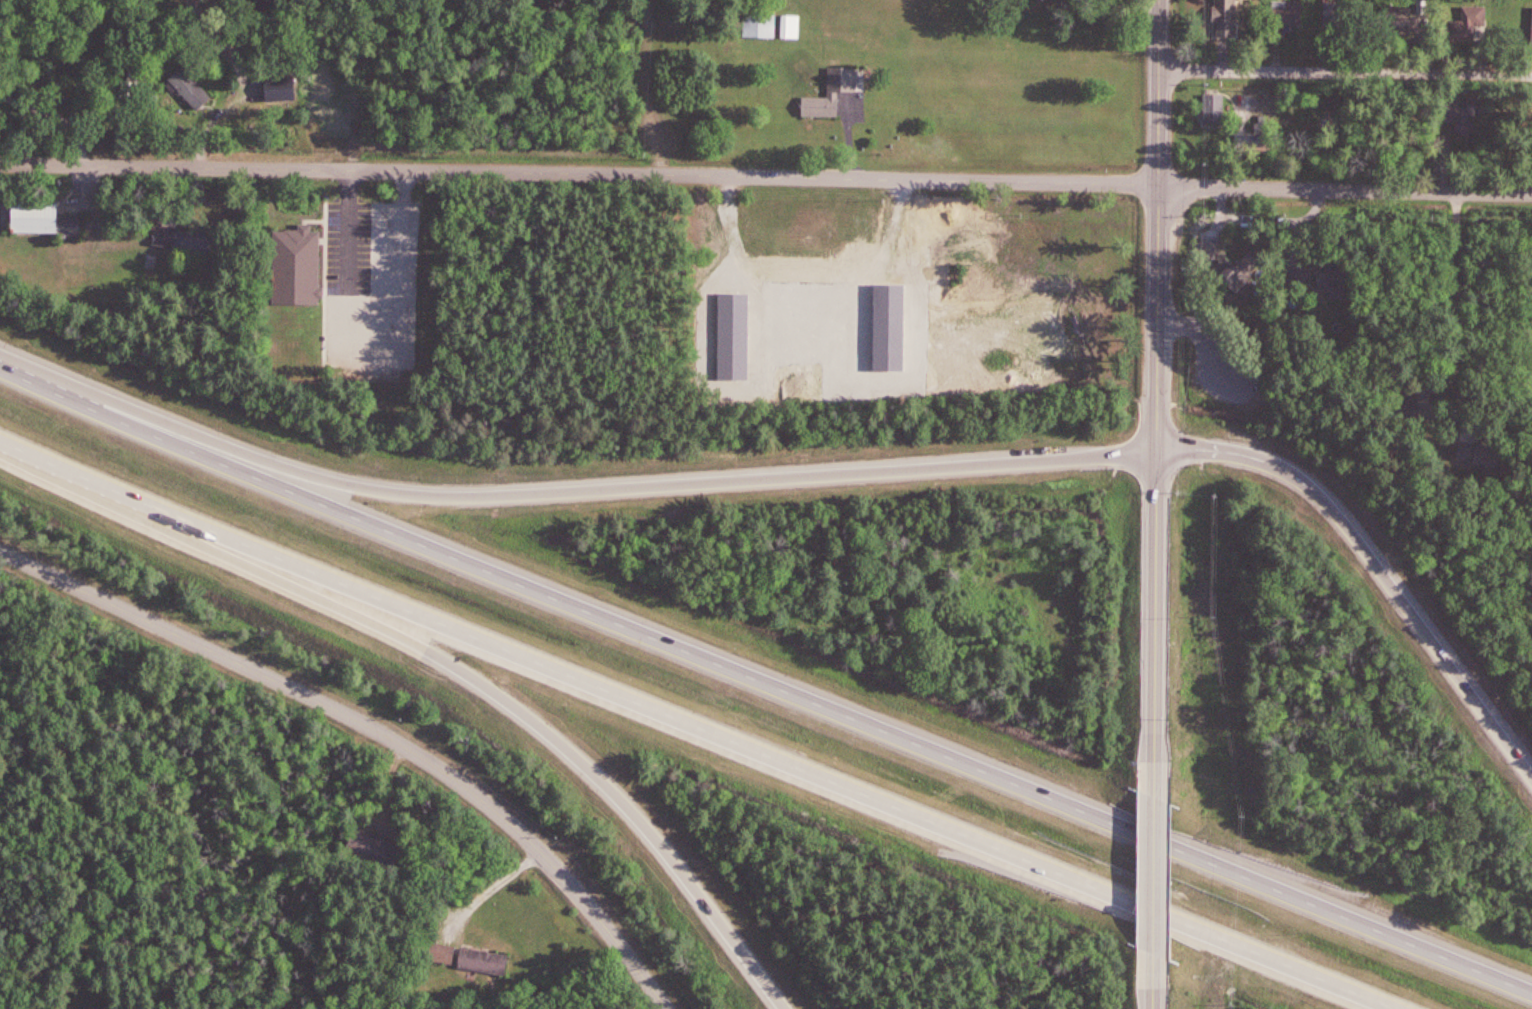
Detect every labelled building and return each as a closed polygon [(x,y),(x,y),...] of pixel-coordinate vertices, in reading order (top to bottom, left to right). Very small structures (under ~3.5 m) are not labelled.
[(1238,38),(1238,0),(1216,0),(1216,38),(1238,38)] [(1324,29),(1345,29),(1345,0),(1324,0),(1324,29)] [(1273,33),(1302,33),(1302,1),(1273,1),(1273,33)] [(1486,7),(1464,7),(1464,20),(1453,20),(1453,38),(1486,38),(1486,7)] [(1387,9),(1387,36),(1417,36),(1417,9),(1387,9)] [(776,38),(776,14),(743,14),(743,38),(776,38)] [(784,16),(784,39),(800,38),(800,16),(784,16)] [(857,68),(829,68),(829,98),(802,98),(802,118),(857,117),(857,68)] [(169,81),(198,111),(211,98),(181,69),(169,81)] [(298,100),(297,75),(268,75),(268,101),(298,100)] [(1204,124),(1224,124),(1224,95),(1204,95),(1204,124)] [(1476,106),(1458,104),(1456,135),(1475,136),(1476,106)] [(60,203),(14,202),(13,235),(80,236),(80,217),(60,217),(60,203)] [(312,225),(298,225),(298,230),(274,230),(272,305),(320,306),(321,232),(312,232),(312,225)] [(213,235),(156,227),(153,247),(210,255),(213,235)] [(1197,243),(1197,259),(1223,259),(1223,243),(1197,243)] [(1238,266),(1233,263),(1220,280),(1239,294),(1264,262),(1249,251),(1238,266)] [(426,937),(423,961),(508,972),(511,953),(426,937)]
